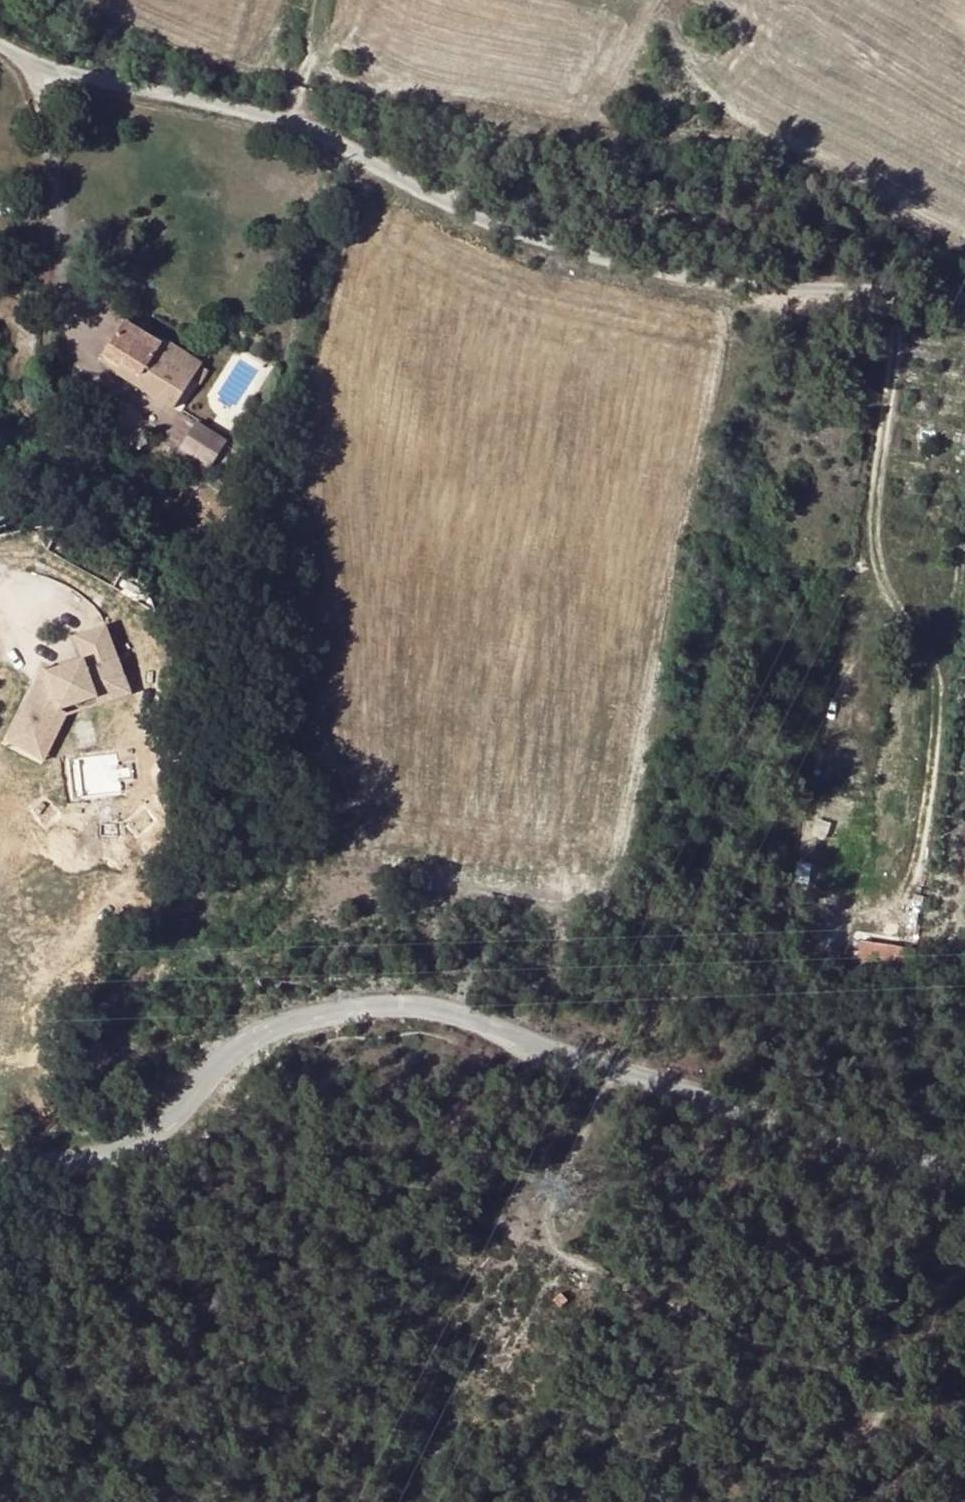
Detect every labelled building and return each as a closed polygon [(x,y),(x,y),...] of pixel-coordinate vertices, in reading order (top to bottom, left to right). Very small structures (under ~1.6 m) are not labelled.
[(200,364),(202,361),(169,340),(165,348),(124,322),(104,353),(121,365),(138,375),(133,384),(172,408),(191,377),(200,364)] [(209,370),(200,364),(191,377),(200,383),(209,370)] [(116,373),(133,384),(138,375),(121,365),(116,373)] [(224,440),(197,421),(178,450),(207,468),(224,440)] [(120,439),(130,452),(145,443),(140,430),(120,439)] [(207,468),(178,450),(172,458),(200,478),(207,468)] [(90,667),(52,675),(52,677),(43,694),(34,689),(4,748),(33,763),(60,714),(98,705),(96,695),(128,688),(116,635),(84,642),(90,667)] [(44,671),(34,689),(43,694),(52,677),(52,675),(44,671)] [(98,705),(60,714),(33,763),(40,766),(65,720),(100,712),(131,705),(128,688),(96,695),(98,705)] [(856,940),(855,955),(896,959),(897,944),(856,940)]
